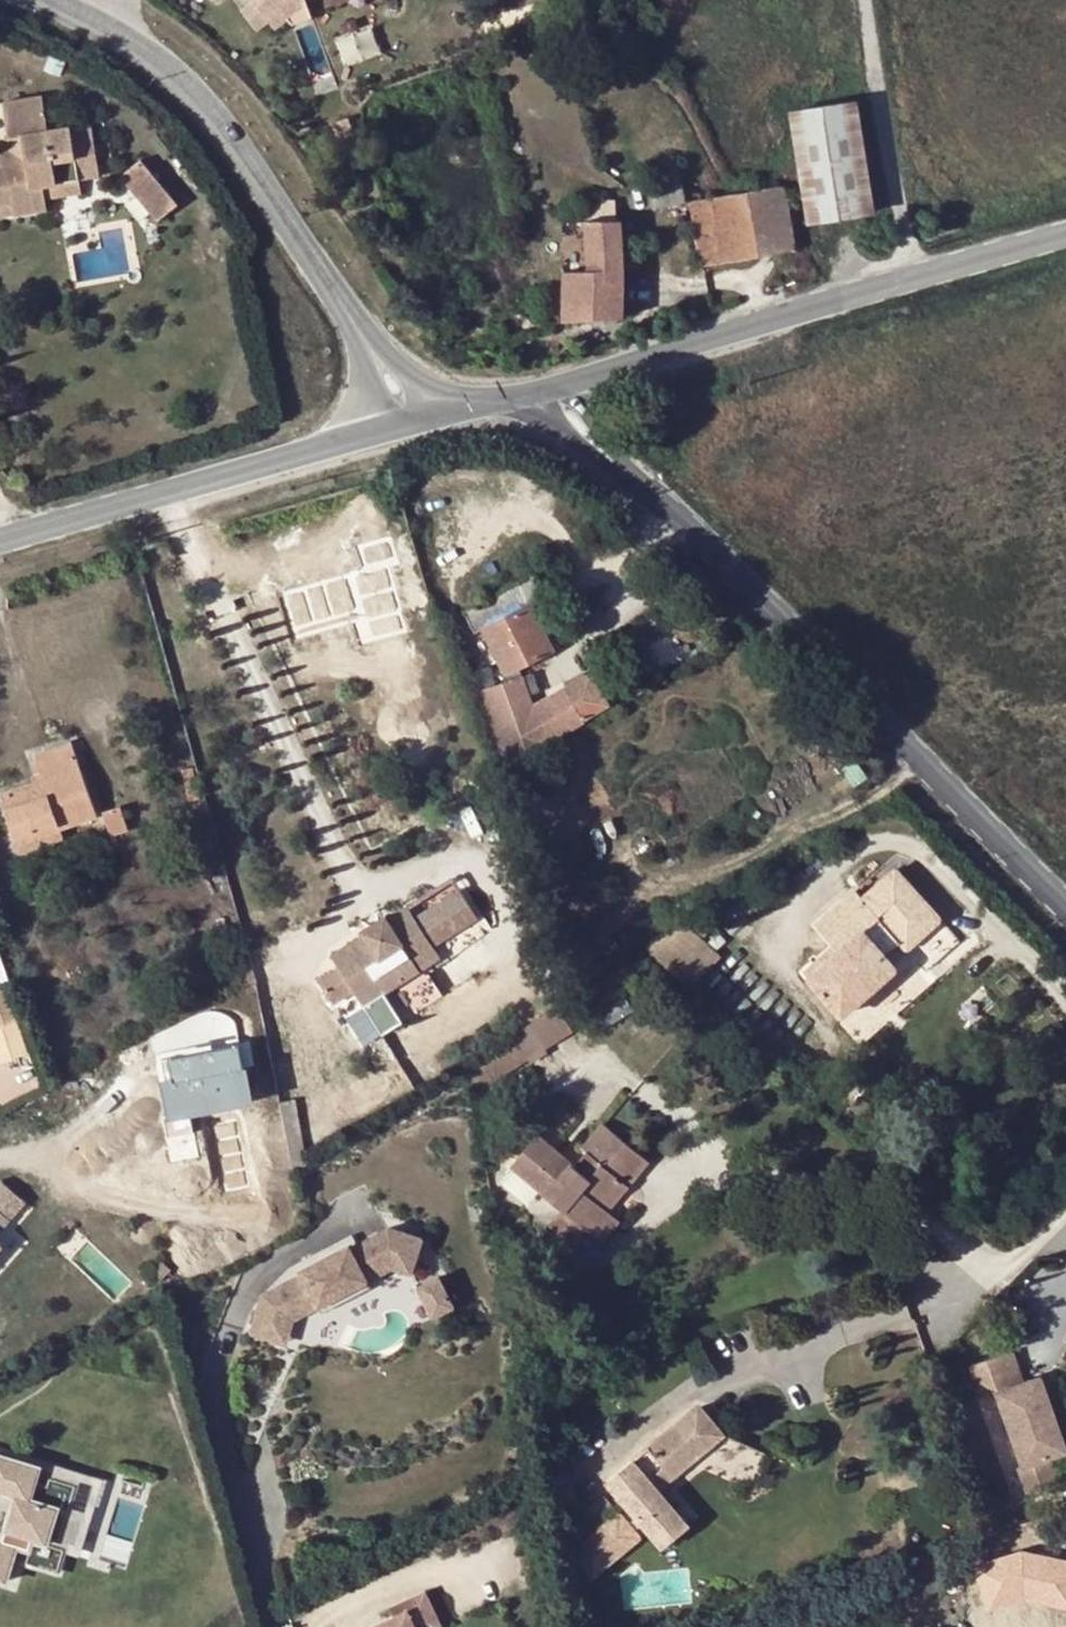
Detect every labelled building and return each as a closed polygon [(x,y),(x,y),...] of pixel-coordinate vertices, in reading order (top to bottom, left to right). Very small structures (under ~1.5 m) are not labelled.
[(312,0),(251,0),(274,30),(312,0)] [(490,18),(492,26),(510,21),(507,12),(490,18)] [(49,55),(44,71),(59,77),(65,62),(49,55)] [(41,96),(2,102),(8,137),(21,135),(25,161),(0,165),(0,203),(11,201),(13,213),(46,208),(44,198),(42,184),(78,179),(77,170),(98,166),(96,156),(110,154),(108,142),(94,144),(93,139),(72,142),(71,133),(70,126),(47,130),(41,96)] [(856,99),(788,110),(806,224),(873,214),(856,99)] [(91,130),(71,133),(72,142),(93,139),(91,130)] [(8,137),(10,149),(0,150),(0,165),(25,161),(21,135),(8,137)] [(507,160),(510,159),(524,156),(520,140),(503,144),(507,160)] [(176,203),(139,158),(120,174),(157,219),(176,203)] [(680,176),(676,159),(652,165),(655,181),(649,182),(654,208),(683,201),(678,177),(680,176)] [(99,175),(98,166),(77,170),(78,179),(99,175)] [(80,192),(78,179),(42,184),(44,198),(80,192)] [(758,256),(791,250),(780,185),(747,191),(758,256)] [(702,265),(758,256),(747,191),(689,201),(702,265)] [(0,203),(0,215),(13,213),(11,201),(0,203)] [(588,204),(588,207),(588,221),(619,220),(614,203),(588,204)] [(588,221),(588,251),(588,271),(565,271),(564,321),(622,317),(621,221),(619,220),(588,221)] [(520,339),(506,343),(508,351),(521,348),(520,339)] [(506,343),(495,346),(499,359),(509,356),(508,351),(506,343)] [(530,574),(463,613),(474,635),(483,629),(506,670),(516,666),(551,647),(529,607),(544,598),(530,574)] [(516,666),(506,670),(511,681),(520,678),(516,666)] [(529,708),(520,678),(511,681),(478,692),(500,759),(538,746),(582,721),(611,703),(592,672),(563,689),(529,708)] [(72,743),(34,757),(42,780),(1,795),(22,853),(64,836),(61,827),(99,814),(72,743)] [(122,803),(103,808),(111,833),(130,828),(122,803)] [(451,881),(408,909),(414,917),(457,890),(451,881)] [(838,951),(808,977),(842,1015),(896,968),(886,955),(902,942),(853,887),(813,924),(838,951)] [(387,923),(364,938),(331,959),(338,970),(319,983),(331,1004),(351,990),(380,1036),(441,997),(424,969),(441,958),(432,945),(475,918),(457,890),(414,917),(408,909),(387,923)] [(360,931),(364,938),(387,923),(383,917),(360,931)] [(645,966),(683,999),(712,966),(673,933),(637,956),(645,966)] [(0,984),(0,1025),(15,1020),(1,984),(0,984)] [(569,1029),(556,1009),(528,1026),(541,1047),(569,1029)] [(504,1041),(517,1062),(541,1047),(528,1026),(504,1041)] [(240,1043),(161,1058),(172,1113),(163,1114),(167,1137),(194,1132),(190,1109),(250,1098),(240,1043)] [(585,1150),(596,1160),(615,1135),(601,1123),(581,1147),(585,1150)] [(572,1166),(575,1162),(538,1133),(509,1167),(542,1194),(567,1162),(572,1166)] [(620,1179),(626,1185),(646,1160),(615,1135),(596,1160),(585,1150),(575,1162),(572,1166),(567,1162),(542,1194),(562,1209),(549,1226),(570,1244),(584,1227),(594,1236),(612,1214),(606,1210),(599,1204),(620,1179)] [(0,1173),(0,1205),(6,1211),(23,1195),(1,1172),(0,1173)] [(606,1210),(626,1185),(620,1179),(599,1204),(606,1210)] [(612,1214),(594,1236),(602,1242),(619,1220),(612,1214)] [(418,1233),(384,1225),(352,1242),(347,1233),(315,1250),(318,1256),(296,1268),(297,1271),(258,1292),(252,1331),(280,1335),(284,1308),(312,1293),(316,1300),(365,1274),(361,1267),(390,1252),(412,1257),(418,1233)] [(361,1267),(365,1274),(391,1260),(410,1265),(412,1257),(390,1252),(361,1267)] [(159,1259),(148,1271),(155,1279),(167,1267),(159,1259)] [(426,1271),(406,1281),(422,1310),(442,1300),(426,1271)] [(365,1274),(316,1300),(320,1307),(369,1281),(365,1274)] [(280,1335),(288,1336),(291,1313),(316,1300),(312,1293),(284,1308),(280,1335)] [(1036,1409),(1044,1407),(1032,1376),(1016,1383),(1004,1350),(963,1365),(974,1398),(989,1393),(1015,1466),(1009,1467),(1018,1495),(1052,1484),(1041,1457),(1060,1451),(1050,1424),(1043,1426),(1036,1409)] [(605,1480),(629,1507),(655,1484),(685,1458),(693,1461),(744,1485),(761,1450),(718,1430),(694,1401),(605,1480)] [(1050,1424),(1044,1407),(1036,1409),(1043,1426),(1050,1424)] [(11,1542),(24,1546),(45,1552),(58,1506),(29,1497),(38,1466),(0,1454),(0,1492),(7,1494),(0,1520),(0,1578),(11,1542)] [(655,1484),(661,1490),(693,1461),(685,1458),(655,1484)] [(17,1568),(56,1579),(64,1552),(79,1556),(100,1484),(38,1466),(29,1497),(58,1506),(45,1552),(24,1546),(17,1568)] [(655,1484),(629,1507),(664,1547),(690,1524),(661,1490),(655,1484)] [(571,1550),(569,1552),(593,1580),(643,1537),(620,1509),(617,1511),(604,1494),(558,1533),(571,1550)] [(975,1566),(982,1587),(997,1582),(1005,1604),(1024,1597),(1065,1606),(1065,1559),(1038,1553),(1037,1559),(1024,1556),(1022,1550),(975,1566)] [(997,1582),(982,1587),(989,1609),(1005,1604),(997,1582)] [(425,1592),(391,1608),(394,1616),(370,1626),(438,1626),(441,1626),(425,1592)]
